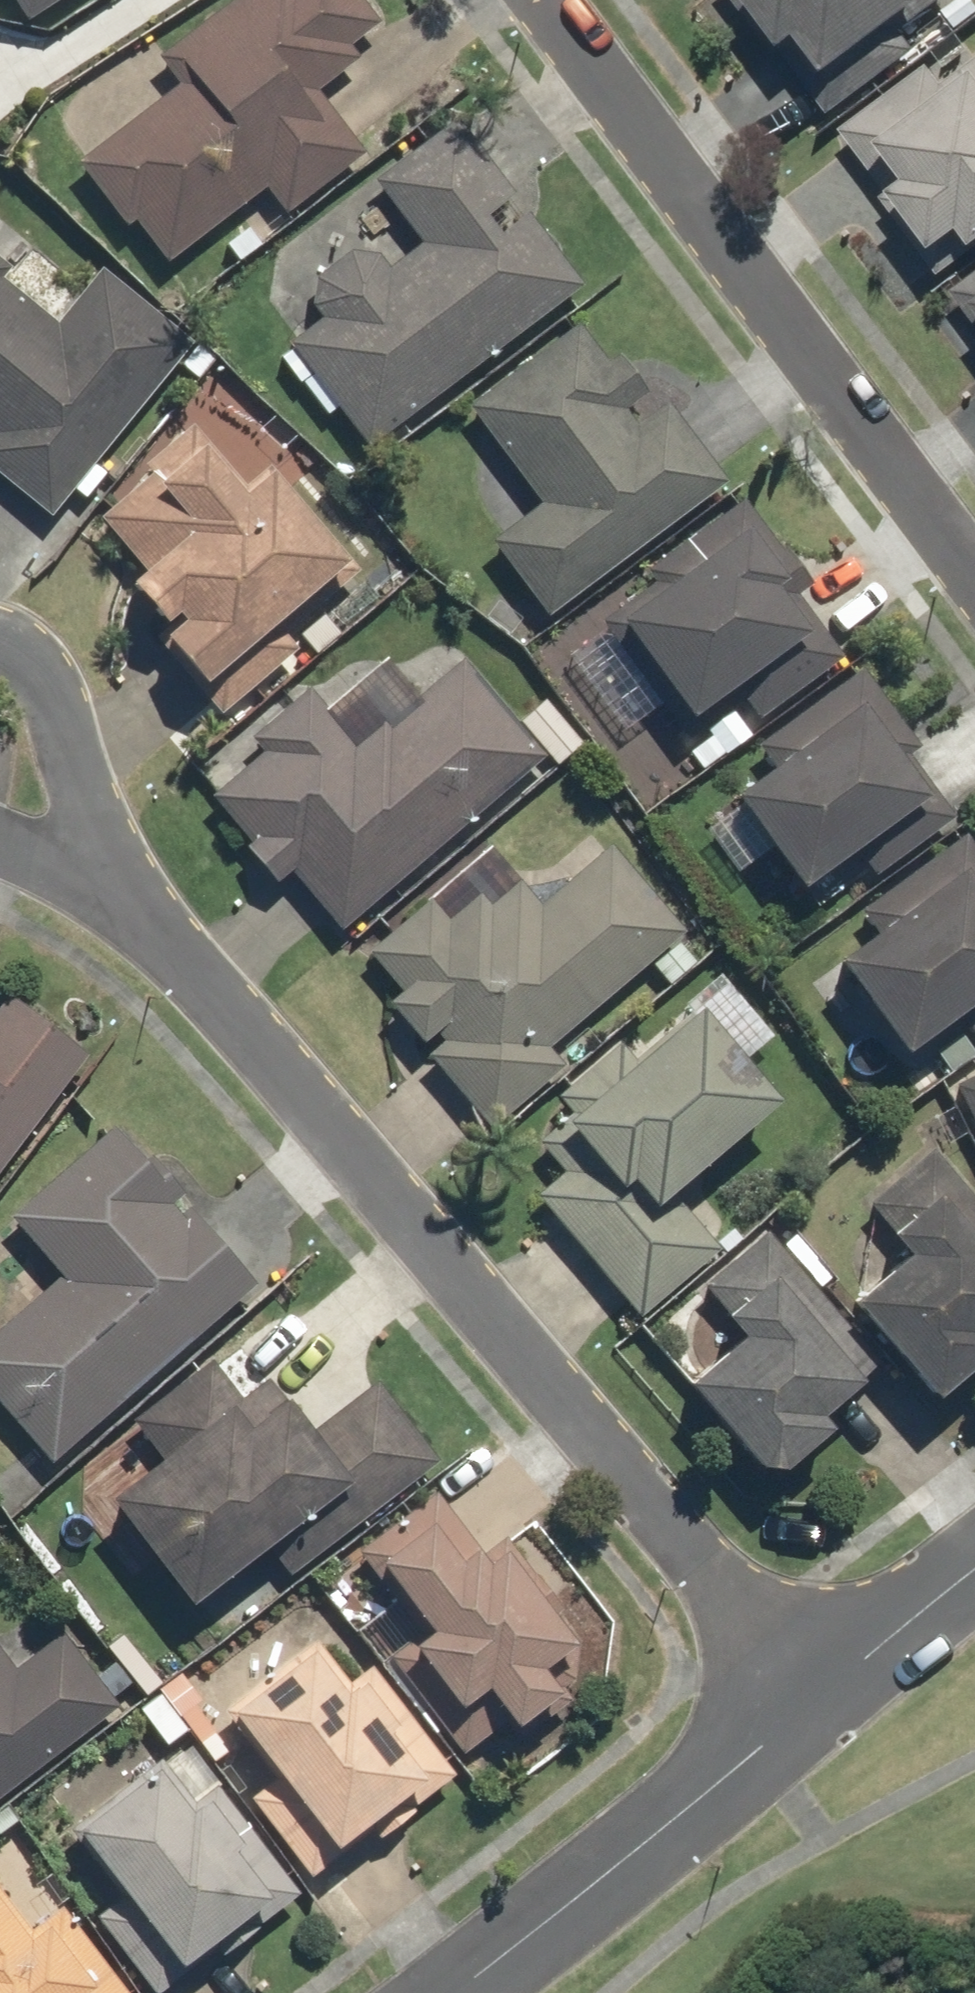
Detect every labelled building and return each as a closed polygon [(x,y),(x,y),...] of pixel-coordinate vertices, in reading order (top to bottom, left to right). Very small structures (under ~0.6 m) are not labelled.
[(17,28),(61,0),(0,0),(0,1),(17,28)] [(65,168),(115,233),(125,225),(159,270),(258,195),(277,220),(357,159),(308,95),(352,62),(343,51),(372,29),(349,0),(228,0),(149,60),(170,88),(65,168)] [(822,125),(920,50),(908,33),(950,1),(950,0),(726,0),(822,125)] [(829,137),(937,281),(974,253),(974,60),(935,89),(920,70),(829,137)] [(576,290),(449,121),(364,184),(413,248),(381,273),(370,259),(343,255),(307,282),(302,311),(312,324),(280,348),(359,452),(576,290)] [(42,523),(187,346),(94,270),(48,326),(0,287),(0,489),(42,523)] [(945,297),(974,336),(974,274),(945,297)] [(477,547),(535,624),(719,489),(659,406),(628,429),(618,416),(645,396),(613,354),(599,365),(572,328),(459,411),(530,508),(477,547)] [(105,598),(208,724),(293,654),(278,637),(351,578),(264,471),(238,491),(185,426),(133,468),(141,477),(85,522),(130,577),(105,598)] [(832,635),(737,503),(637,574),(645,585),(591,623),(679,745),(832,635)] [(342,949),(577,747),(539,703),(511,728),(455,663),(411,701),(378,662),(318,714),(300,693),(242,742),(254,755),(201,800),(242,847),(231,856),(262,892),(280,877),(342,949)] [(766,771),(715,807),(782,899),(848,852),(870,882),(952,823),(906,759),(915,753),(855,669),(748,746),(766,771)] [(959,839),(851,915),(868,938),(819,972),(887,1067),(920,1044),(938,1069),(974,1043),(974,862),(959,839)] [(375,1013),(483,1137),(558,1071),(543,1053),(641,968),(663,992),(693,966),(672,942),(681,934),(604,847),(535,907),(483,848),(357,958),(393,998),(375,1013)] [(527,1197),(630,1322),(714,1254),(665,1194),(765,1113),(732,1072),(768,1043),(713,976),(672,1009),(681,1021),(627,1065),(612,1048),(548,1100),(562,1117),(528,1145),(553,1176),(527,1197)] [(82,1062),(1,1000),(0,1001),(0,1169),(82,1062)] [(946,1091),(974,1149),(974,1077),(946,1091)] [(40,1467),(249,1290),(109,1127),(0,1220),(0,1222),(52,1283),(0,1327),(0,1420),(40,1467)] [(926,1151),(857,1211),(882,1240),(873,1247),(888,1264),(832,1312),(919,1413),(974,1366),(974,1208),(926,1151)] [(872,1370),(760,1234),(694,1288),(721,1320),(707,1331),(722,1348),(667,1393),(751,1494),(817,1439),(805,1425),(872,1370)] [(229,1621),(433,1467),(371,1386),(300,1440),(258,1385),(237,1401),(207,1363),(124,1426),(153,1462),(91,1509),(173,1616),(206,1591),(229,1621)] [(428,1497),(346,1555),(408,1641),(381,1660),(455,1762),(493,1734),(504,1748),(555,1712),(530,1677),(575,1645),(499,1540),(473,1559),(428,1497)] [(116,1710),(59,1635),(8,1674),(0,1664),(0,1798),(116,1710)] [(302,1889),(447,1782),(363,1669),(341,1685),(310,1643),(208,1718),(261,1789),(239,1805),(302,1889)] [(138,1992),(160,1992),(291,1899),(181,1745),(54,1836),(107,1910),(88,1923),(138,1992)] [(57,1908),(23,1932),(0,1901),(0,1992),(119,1992),(57,1908)]
